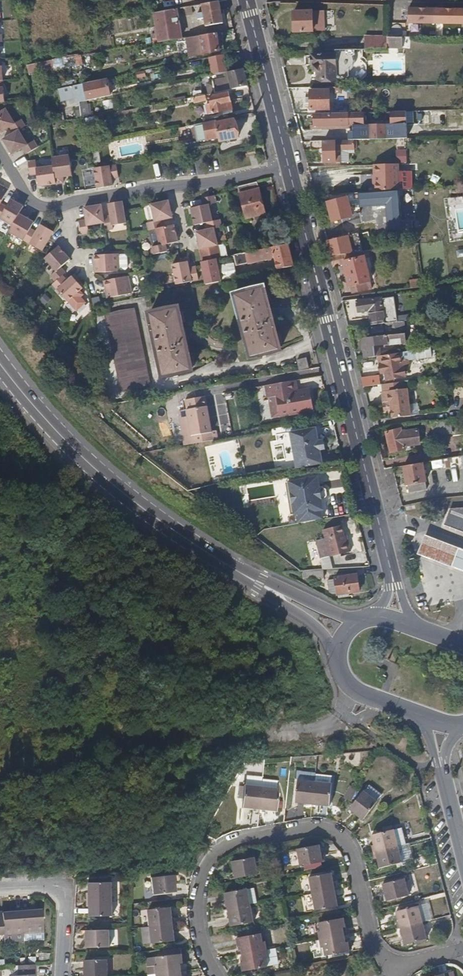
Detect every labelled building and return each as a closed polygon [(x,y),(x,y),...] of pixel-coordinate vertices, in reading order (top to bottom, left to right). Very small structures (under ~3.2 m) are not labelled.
[(217,0),(210,0),(201,2),(202,9),(196,10),(197,16),(203,15),(205,23),(221,20),(217,0)] [(180,37),(174,7),(163,9),(154,10),(158,34),(151,35),(152,41),(180,37)] [(434,24),(434,9),(407,9),(407,24),(434,24)] [(462,25),(462,10),(434,9),(434,24),(462,25)] [(312,33),(311,11),(292,12),(293,33),(312,33)] [(219,48),(215,31),(184,36),(188,54),(219,48)] [(363,49),(386,48),(385,38),(385,37),(364,37),(363,49)] [(388,38),(385,38),(386,48),(405,48),(405,38),(388,38)] [(352,49),(335,50),(335,65),(339,65),(339,72),(335,72),(335,77),(342,77),(348,77),(348,70),(349,70),(351,68),(350,57),(352,55),(352,49)] [(335,65),(335,50),(319,50),(319,54),(310,54),(310,56),(303,56),(304,65),(312,65),(316,65),(316,71),(316,79),(335,79),(335,77),(335,72),(339,72),(339,65),(335,65)] [(81,62),(79,53),(73,54),(51,58),(53,67),(81,62)] [(226,70),(223,53),(208,56),(212,73),(226,70)] [(51,60),(39,63),(42,72),(53,70),(51,60)] [(247,84),(243,66),(228,69),(230,80),(207,85),(209,92),(247,84)] [(85,95),(83,82),(58,87),(60,95),(77,92),(78,96),(79,99),(86,98),(85,95)] [(339,94),(340,88),(335,88),(324,88),(324,90),(309,91),(309,110),(327,109),(328,94),(339,94)] [(228,99),(227,92),(209,95),(210,100),(204,102),(206,111),(225,107),(224,100),(228,99)] [(99,111),(107,110),(105,101),(98,102),(99,111)] [(13,130),(18,127),(25,123),(21,117),(14,121),(5,106),(0,109),(0,129),(9,124),(13,130)] [(391,124),(363,125),(363,133),(406,132),(406,112),(390,112),(391,124)] [(363,125),(363,113),(312,114),(312,126),(352,125),(363,125)] [(429,113),(418,113),(418,125),(429,124),(429,113)] [(214,117),(209,118),(192,122),(196,139),(218,135),(219,138),(236,135),(232,117),(215,120),(214,117)] [(363,125),(352,125),(352,132),(347,132),(347,140),(406,138),(406,132),(363,133),(363,125)] [(27,142),(18,127),(13,130),(3,136),(11,152),(23,145),(26,152),(38,145),(34,138),(27,142)] [(191,129),(182,129),(183,143),(192,142),(191,129)] [(334,153),(334,141),(309,141),(309,150),(322,150),(322,162),(340,162),(339,154),(334,153)] [(406,149),(397,149),(397,163),(407,163),(406,149)] [(53,163),(55,181),(63,180),(62,174),(71,173),(68,153),(52,155),(53,163)] [(38,183),(55,181),(53,163),(36,165),(35,157),(27,158),(28,159),(29,172),(37,171),(38,183)] [(118,175),(116,162),(93,166),(97,186),(112,183),(111,176),(118,175)] [(395,165),(371,165),(373,192),(397,190),(396,172),(395,165)] [(404,172),(396,172),(397,190),(406,189),(407,187),(407,174),(404,172)] [(265,211),(257,179),(238,184),(246,215),(265,211)] [(401,221),(399,190),(397,190),(373,192),(337,194),(337,200),(327,202),(331,221),(350,217),(347,206),(360,203),(360,200),(374,199),(375,206),(385,205),(387,233),(402,231),(402,230),(411,229),(409,221),(401,221)] [(206,220),(212,218),(208,202),(216,200),(214,193),(201,196),(202,203),(190,206),(194,222),(206,220)] [(12,224),(22,206),(23,204),(11,197),(6,204),(0,201),(0,202),(0,218),(12,224)] [(156,226),(161,225),(159,218),(172,215),(168,198),(150,202),(154,218),(146,220),(148,228),(156,226)] [(109,214),(103,215),(104,220),(105,228),(113,227),(112,223),(126,221),(124,208),(122,199),(107,202),(109,214)] [(104,220),(103,215),(101,202),(84,206),(86,218),(79,219),(81,232),(88,231),(87,223),(104,220)] [(23,239),(30,226),(34,220),(26,215),(28,210),(22,206),(12,224),(8,230),(23,239)] [(199,246),(203,259),(216,257),(220,256),(213,226),(221,224),(219,217),(212,218),(206,220),(208,226),(195,229),(199,246)] [(36,230),(30,226),(23,239),(41,249),(45,243),(53,229),(40,222),(36,230)] [(161,225),(156,226),(159,242),(152,244),(154,252),(166,249),(165,241),(177,239),(174,222),(161,225)] [(159,242),(156,226),(148,228),(152,244),(159,242)] [(293,264),(287,242),(243,251),(246,263),(273,258),(276,268),(293,264)] [(49,275),(54,280),(61,273),(65,270),(60,265),(70,257),(58,243),(51,249),(43,257),(55,270),(49,275)] [(119,269),(118,252),(93,253),(94,271),(119,269)] [(371,287),(361,252),(329,256),(331,266),(342,265),(346,276),(343,279),(345,284),(350,286),(352,293),(371,287)] [(216,257),(203,259),(201,260),(200,260),(205,282),(220,279),(216,257)] [(188,266),(186,259),(179,260),(171,262),(175,282),(198,277),(195,264),(188,266)] [(61,273),(54,280),(51,283),(66,300),(81,286),(76,279),(72,275),(71,274),(66,279),(61,273)] [(132,291),(128,274),(103,279),(107,296),(132,291)] [(277,347),(263,284),(248,286),(234,291),(248,353),(277,347)] [(43,294),(38,300),(45,305),(50,298),(43,294)] [(383,324),(396,322),(393,298),(380,300),(380,299),(354,303),(356,313),(367,312),(369,326),(383,324)] [(80,318),(90,311),(86,305),(75,312),(80,318)] [(190,367),(177,306),(163,306),(148,311),(161,374),(177,372),(190,367)] [(149,385),(133,308),(119,308),(105,311),(121,389),(136,387),(149,385)] [(383,324),(384,336),(404,333),(402,322),(396,322),(383,324)] [(410,349),(413,348),(419,348),(417,332),(408,333),(410,349)] [(405,342),(404,333),(384,336),(361,339),(365,358),(378,356),(377,346),(405,342)] [(419,348),(413,348),(414,351),(415,357),(426,356),(425,347),(419,348)] [(408,367),(406,353),(399,354),(401,368),(408,367)] [(307,365),(305,354),(294,356),(297,367),(307,365)] [(401,368),(399,354),(382,357),(383,366),(381,366),(383,374),(384,373),(385,380),(402,378),(401,368)] [(420,360),(413,361),(414,369),(421,368),(420,360)] [(379,385),(377,376),(359,379),(361,387),(378,385),(379,385)] [(275,394),(280,393),(297,389),(295,378),(273,382),(275,394)] [(408,415),(403,382),(379,385),(378,385),(379,392),(381,407),(385,406),(386,410),(389,410),(390,418),(408,415)] [(297,389),(280,393),(284,413),(314,408),(310,387),(301,389),(297,389)] [(280,393),(275,394),(272,394),(276,415),(284,413),(280,393)] [(184,410),(207,406),(206,396),(182,400),(184,410)] [(184,410),(178,411),(183,445),(218,439),(216,430),(212,431),(207,406),(184,410)] [(313,426),(312,420),(287,424),(288,430),(280,432),(287,468),(293,467),(322,462),(319,448),(318,439),(315,426),(313,426)] [(450,430),(449,420),(425,423),(427,434),(450,430)] [(419,444),(417,430),(401,434),(400,431),(385,434),(389,455),(404,451),(403,447),(419,444)] [(422,464),(424,473),(431,472),(462,466),(461,457),(422,464)] [(424,473),(422,464),(400,467),(404,487),(407,486),(408,493),(425,490),(424,483),(425,483),(424,476),(424,473)] [(320,485),(318,475),(290,480),(296,513),(299,512),(300,521),(322,517),(321,508),(323,508),(321,497),(325,496),(327,493),(326,486),(323,485),(320,485)] [(449,508),(444,525),(462,531),(462,507),(449,508)] [(344,534),(341,524),(323,529),(326,537),(317,540),(323,567),(326,567),(333,566),(330,556),(350,551),(348,539),(345,540),(344,534)] [(460,547),(423,536),(416,555),(454,566),(460,547)] [(323,580),(322,570),(318,570),(303,571),(303,580),(323,580)] [(357,588),(354,573),(333,577),(336,593),(343,591),(344,595),(348,594),(347,590),(357,588)] [(297,778),(314,781),(315,773),(316,771),(296,768),(295,778),(297,778)] [(242,781),(260,784),(261,776),(261,773),(244,771),(242,781)] [(332,776),(315,773),(314,781),(330,783),(332,776)] [(261,776),(260,784),(276,786),(277,778),(261,776)] [(310,811),(314,781),(297,778),(294,803),(304,804),(304,807),(306,808),(306,811),(310,811)] [(252,814),(256,815),(260,784),(242,781),(242,785),(240,797),(239,807),(250,809),(250,811),(252,812),(252,814)] [(314,781),(310,811),(313,812),(314,809),(316,809),(316,806),(327,808),(330,783),(314,781)] [(260,784),(256,815),(259,815),(259,813),(262,813),(262,810),(273,811),(276,786),(260,784)] [(344,795),(347,797),(354,786),(350,784),(344,795)] [(354,786),(347,797),(350,798),(356,787),(354,786)] [(377,797),(365,788),(360,794),(372,803),(377,797)] [(357,823),(372,803),(360,794),(359,793),(341,817),(344,820),(345,818),(347,819),(348,817),(357,823)] [(392,830),(396,846),(407,844),(403,827),(392,830)] [(366,853),(396,846),(392,830),(392,829),(382,832),(368,835),(370,846),(368,847),(368,849),(365,850),(366,853)] [(319,853),(316,843),(292,847),(295,863),(325,858),(324,855),(321,855),(321,853),(319,853)] [(411,864),(407,844),(396,846),(400,863),(401,866),(411,864)] [(396,846),(366,853),(367,857),(370,856),(370,858),(373,858),(376,869),(400,863),(396,846)] [(263,868),(260,853),(235,857),(237,867),(234,868),(234,870),(231,870),(232,874),(263,868)] [(437,864),(435,857),(428,859),(430,866),(437,864)] [(184,873),(184,870),(154,874),(156,890),(181,887),(180,877),(182,876),(181,874),(184,873)] [(305,892),(336,887),(335,883),(332,883),(332,881),(329,881),(328,871),(302,875),(305,892)] [(76,896),(107,895),(107,878),(81,879),(81,889),(78,890),(79,892),(76,892),(76,896)] [(405,896),(401,880),(371,887),(372,891),(375,890),(376,892),(378,891),(381,902),(405,896)] [(218,906),(249,901),(246,884),(221,888),(222,898),(220,899),(220,901),(217,902),(218,906)] [(336,890),(336,887),(305,892),(308,908),(333,904),(331,894),(334,893),(333,891),(336,890)] [(107,895),(76,896),(76,900),(79,900),(79,902),(82,902),(82,913),(107,912),(107,895)] [(249,901),(218,906),(218,910),(221,909),(222,912),(224,911),(226,922),(252,917),(249,901)] [(419,903),(423,920),(432,918),(428,901),(419,903)] [(148,905),(150,922),(181,918),(180,914),(177,915),(177,912),(174,912),(173,902),(148,905)] [(32,906),(21,907),(23,931),(43,930),(41,909),(32,909),(32,906)] [(390,929),(421,922),(417,906),(393,911),(396,922),(392,923),(393,925),(390,926),(390,929)] [(11,910),(2,911),(3,932),(23,931),(21,907),(12,907),(11,910)] [(317,937),(348,932),(348,929),(345,930),(344,925),(343,925),(341,916),(316,920),(318,929),(315,929),(317,937)] [(181,918),(150,922),(152,939),(177,936),(176,926),(178,925),(178,923),(181,922),(181,918)] [(425,939),(421,922),(390,929),(392,934),(395,933),(395,934),(398,934),(400,945),(425,939)] [(103,943),(103,926),(78,927),(78,937),(76,937),(76,939),(73,940),(73,944),(103,943)] [(239,950),(271,945),(270,937),(268,937),(266,929),(241,933),(242,941),(241,941),(241,946),(238,947),(239,950)] [(348,932),(317,937),(318,946),(320,946),(322,954),(347,949),(345,942),(347,941),(346,937),(349,936),(348,932)] [(273,953),(271,945),(239,950),(239,954),(243,953),(244,958),(245,958),(247,966),(272,962),(270,954),(273,953)] [(158,969),(191,964),(190,960),(187,961),(186,957),(185,958),(184,948),(166,951),(159,952),(160,960),(157,961),(158,969)] [(70,974),(102,973),(101,956),(76,956),(76,967),(73,967),(73,970),(70,970),(70,974)] [(25,964),(16,964),(17,974),(11,975),(36,975),(35,963),(25,964)] [(191,964),(158,969),(159,975),(187,975),(186,973),(189,973),(188,969),(191,969),(191,964)]
